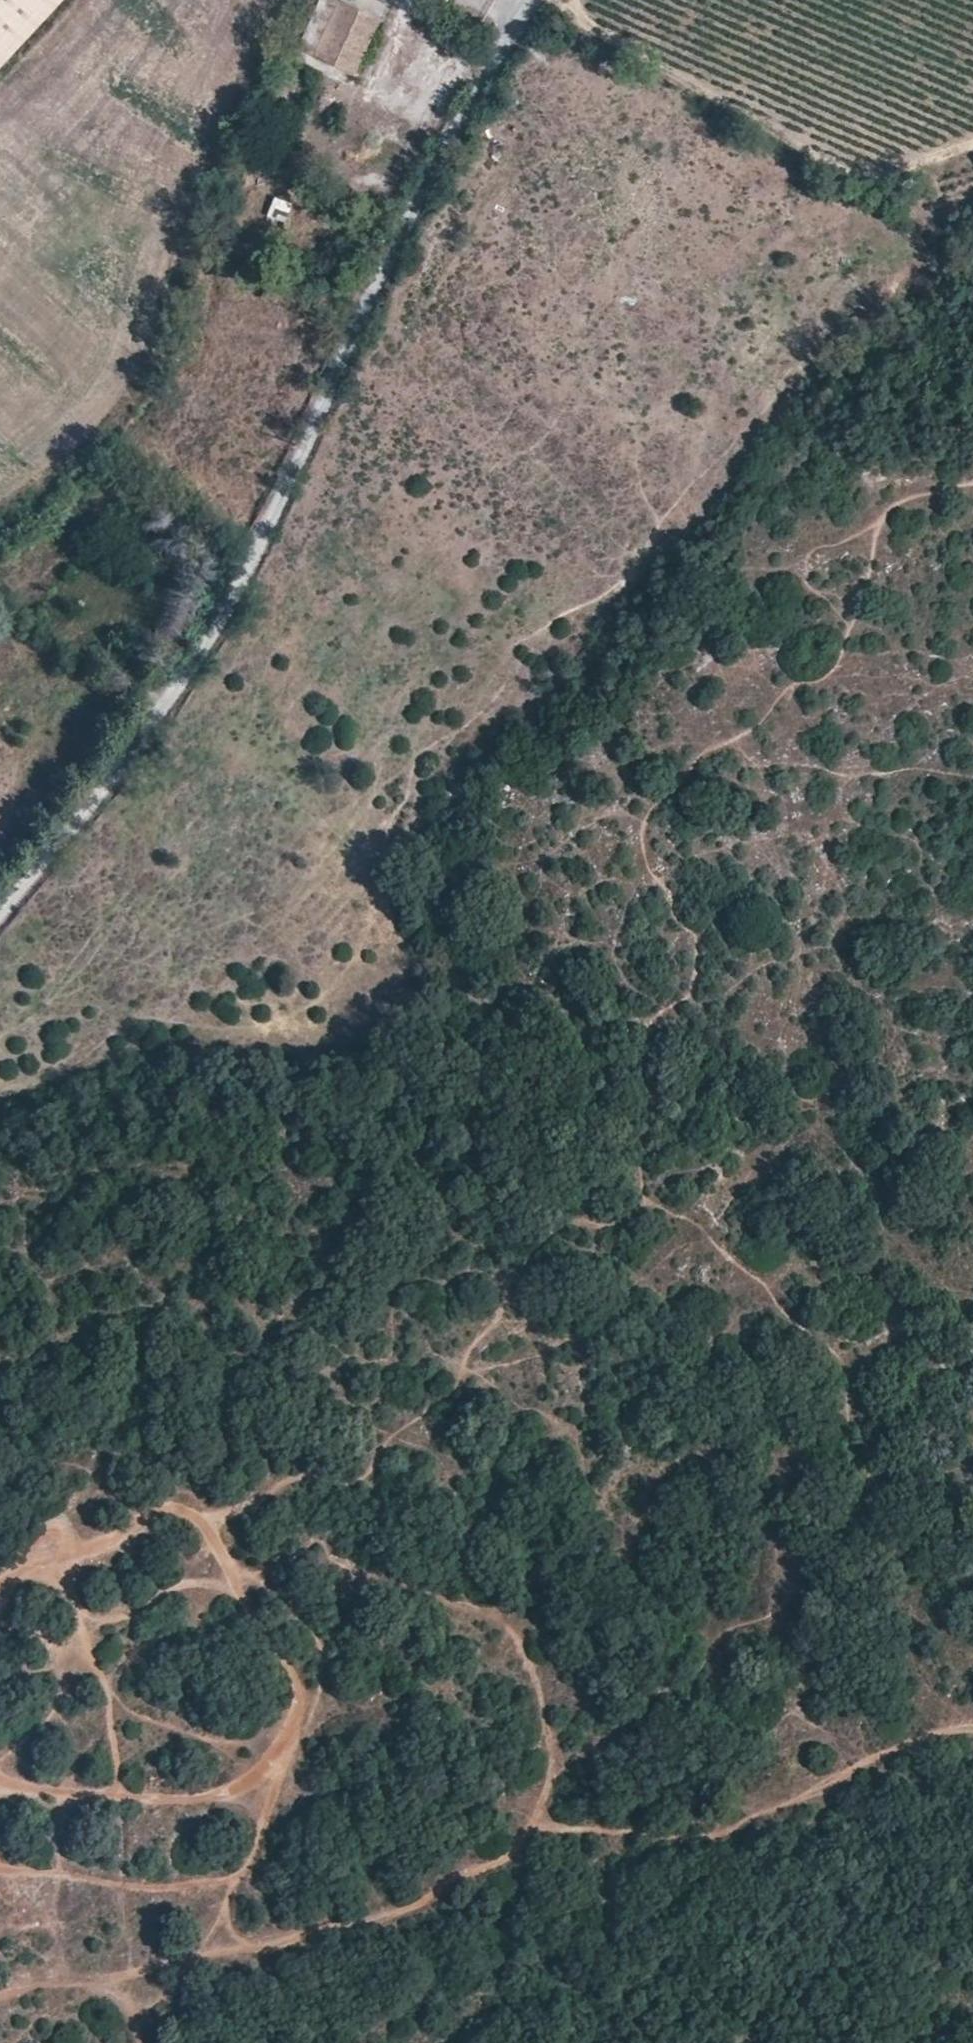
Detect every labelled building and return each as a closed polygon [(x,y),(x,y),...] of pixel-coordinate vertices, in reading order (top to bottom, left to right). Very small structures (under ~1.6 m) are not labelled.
[(65,0),(0,0),(0,68),(65,0)] [(340,1),(338,0),(321,0),(296,49),(311,57),(340,1)] [(351,78),(380,22),(340,1),(311,57),(351,78)] [(268,214),(283,221),(291,203),(276,196),(268,214)]
